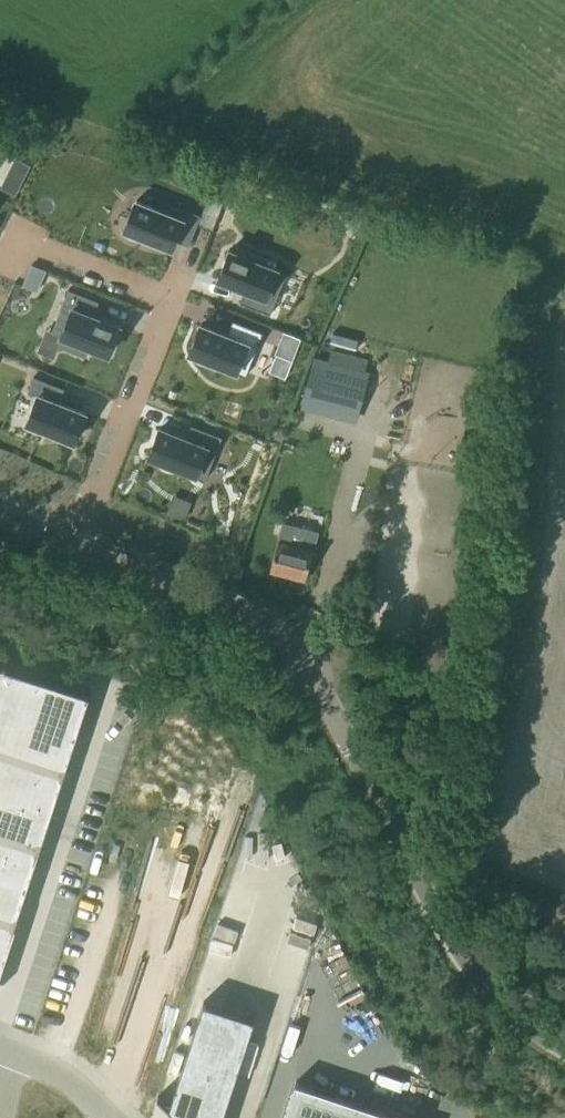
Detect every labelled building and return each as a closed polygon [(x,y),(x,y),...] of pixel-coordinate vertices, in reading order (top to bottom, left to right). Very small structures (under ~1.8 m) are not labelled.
[(136,200),(125,229),(171,248),(175,240),(189,245),(197,224),(213,230),(224,203),(208,196),(201,215),(159,198),(155,208),(136,200)] [(230,250),(219,278),(245,289),(240,302),(270,314),(287,272),(266,264),(268,259),(249,251),(247,256),(230,250)] [(33,265),(23,287),(38,293),(47,271),(33,265)] [(69,289),(52,332),(61,336),(58,346),(86,357),(90,347),(108,354),(120,325),(93,315),(99,301),(69,289)] [(201,324),(190,353),(199,356),(197,361),(216,369),(218,364),(246,375),(263,332),(233,320),(227,334),(201,324)] [(284,333),(275,355),(292,361),(300,340),(284,333)] [(314,358),(303,403),(356,417),(368,372),(363,371),(366,360),(349,356),(331,352),(328,362),(314,358)] [(38,396),(27,423),(74,441),(85,413),(59,402),(65,388),(34,376),(28,392),(38,396)] [(160,427),(149,456),(206,478),(222,436),(192,424),(187,438),(160,427)] [(143,469),(140,479),(147,481),(150,472),(143,469)] [(282,523),(270,570),(305,579),(317,531),(282,523)] [(9,934),(87,691),(0,663),(0,962),(9,934)] [(171,1106),(183,1117),(223,1117),(255,1017),(205,1001),(171,1106)] [(282,1117),(416,1117),(295,1078),(282,1117)]
